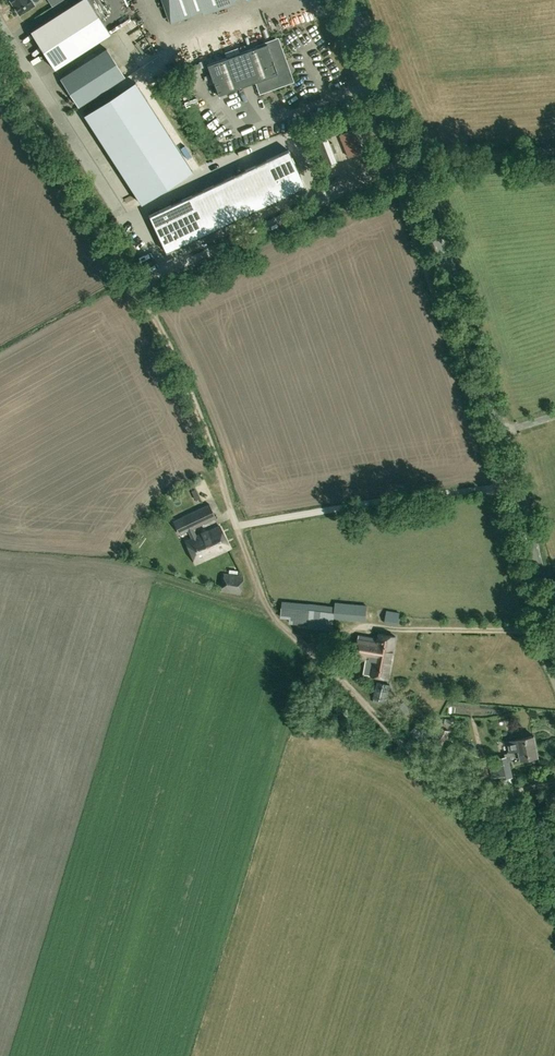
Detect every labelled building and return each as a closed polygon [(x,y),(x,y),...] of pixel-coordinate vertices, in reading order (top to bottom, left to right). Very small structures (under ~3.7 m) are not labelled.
[(20,15),(35,5),(31,0),(10,0),(20,15)] [(30,31),(54,69),(110,33),(89,0),(79,0),(30,31)] [(171,21),(231,0),(164,0),(171,21)] [(285,13),(294,11),(292,3),(282,5),(285,13)] [(261,91),(291,80),(277,40),(270,42),(207,65),(218,95),(257,81),(258,84),(259,84),(261,91)] [(207,53),(203,43),(187,49),(191,59),(207,53)] [(125,77),(107,49),(60,79),(78,107),(125,77)] [(135,81),(83,115),(141,204),(192,171),(135,81)] [(347,119),(350,129),(362,125),(359,116),(347,119)] [(340,122),(333,125),(337,134),(344,132),(340,122)] [(330,137),(337,134),(333,125),(326,128),(330,137)] [(339,135),(348,156),(361,151),(352,129),(339,135)] [(331,163),(344,158),(335,136),(322,141),(331,163)] [(289,149),(242,171),(259,208),(306,186),(289,149)] [(242,171),(195,193),(213,230),(259,208),(242,171)] [(195,193),(148,215),(166,252),(213,230),(195,193)] [(199,486),(205,504),(216,501),(210,482),(199,486)] [(193,529),(215,518),(209,504),(182,517),(191,538),(185,541),(195,564),(229,548),(220,526),(196,536),(193,529)] [(243,576),(223,573),(220,592),(240,595),(243,576)] [(367,604),(336,602),(334,606),(283,601),(281,617),(289,618),(289,623),(297,627),(333,630),(334,618),(367,620),(367,604)] [(384,624),(399,626),(401,613),(386,610),(384,624)] [(355,658),(367,661),(365,674),(388,678),(396,636),(379,633),(378,638),(359,635),(355,658)] [(387,702),(391,685),(378,682),(373,698),(387,702)] [(410,731),(421,743),(430,735),(418,723),(410,731)] [(450,731),(437,726),(432,735),(443,741),(450,731)] [(534,736),(509,741),(513,762),(538,757),(534,736)] [(496,759),(497,765),(491,766),(491,768),(490,768),(492,777),(494,777),(494,778),(499,777),(499,780),(513,779),(508,756),(496,759)]
